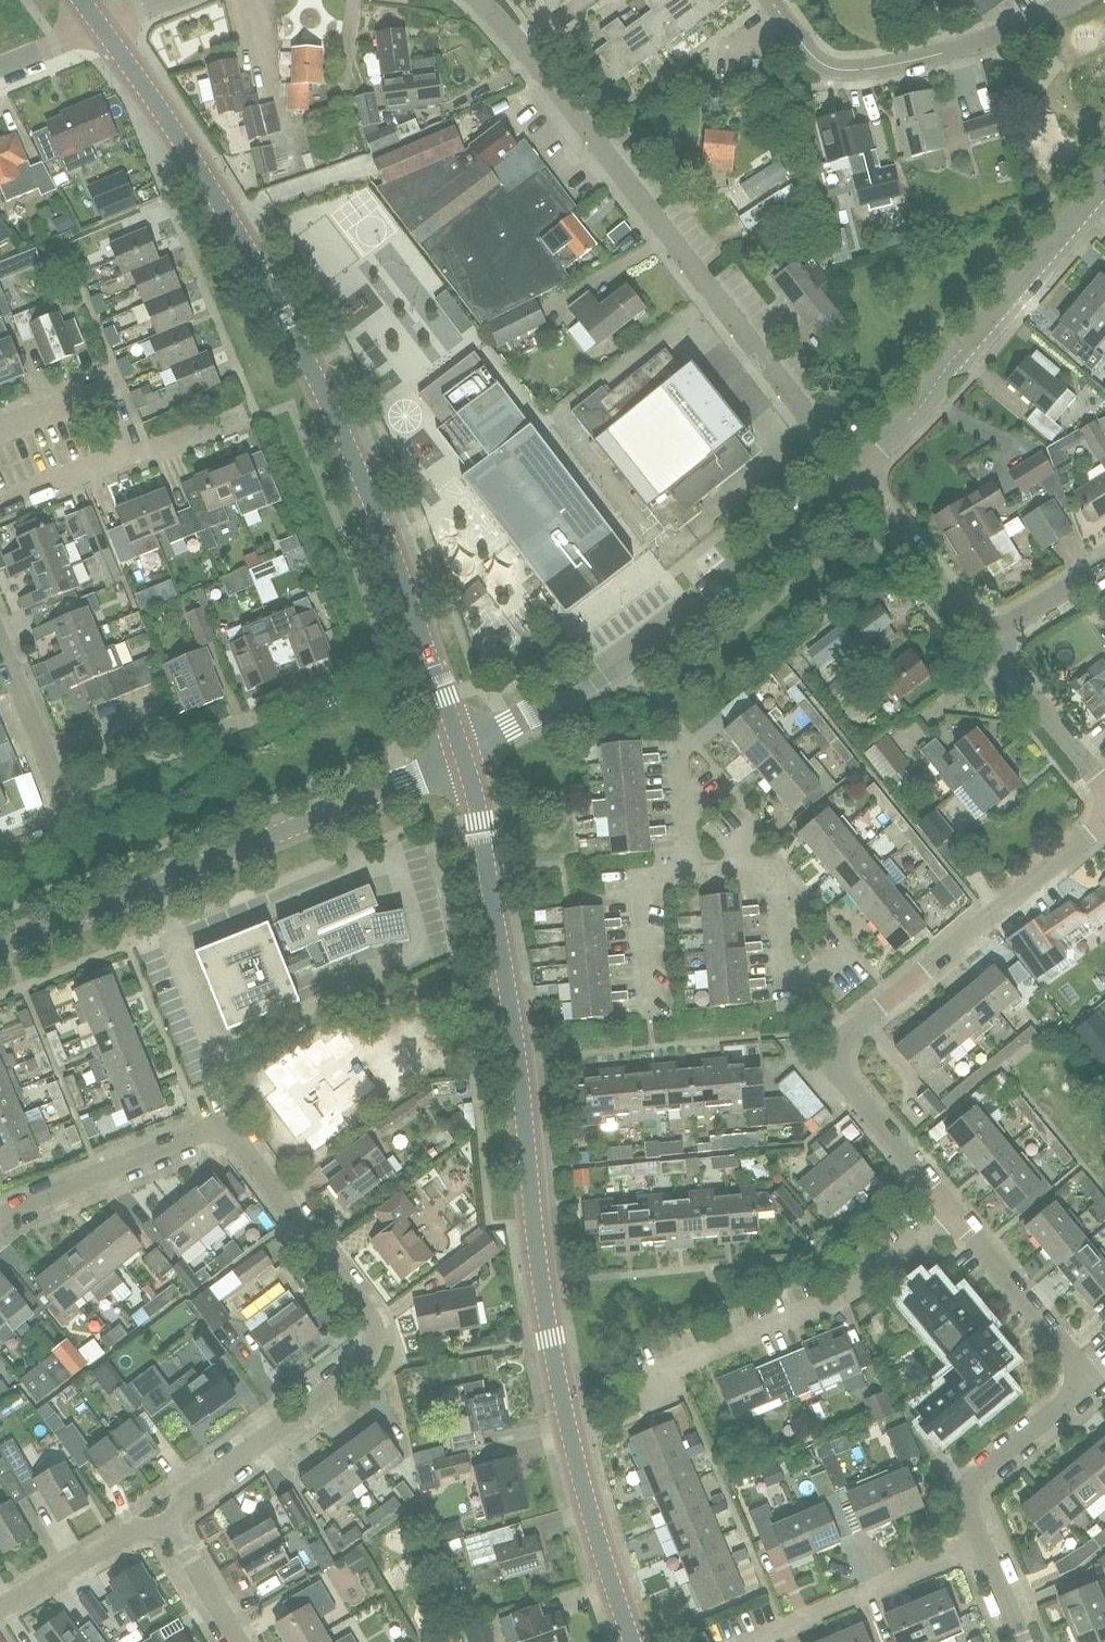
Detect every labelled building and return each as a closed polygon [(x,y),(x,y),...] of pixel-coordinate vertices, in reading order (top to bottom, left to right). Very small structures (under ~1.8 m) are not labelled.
[(543,1),(551,12),(566,1),(567,0),(543,0),(543,1)] [(638,20),(649,35),(660,50),(682,34),(657,0),(644,0),(644,1),(651,11),(638,20)] [(682,34),(704,18),(691,0),(657,0),(682,34)] [(704,18),(726,2),(725,0),(691,0),(704,18)] [(983,0),(968,0),(980,16),(990,9),(983,0)] [(998,0),(983,0),(990,9),(1000,2),(998,0)] [(610,25),(609,25),(638,65),(660,50),(649,35),(638,20),(626,29),(618,19),(610,25)] [(638,65),(609,25),(600,32),(608,42),(594,52),(616,82),(638,65)] [(384,78),(409,75),(408,71),(410,71),(405,29),(376,33),(381,74),(384,74),(384,78)] [(308,111),(309,83),(321,83),(321,48),(292,47),(292,83),(287,83),(288,110),(308,111)] [(216,99),(220,112),(236,108),(233,95),(243,93),(242,89),(246,88),(250,82),(249,74),(242,70),(238,71),(235,59),(207,65),(215,99),(216,99)] [(409,75),(384,78),(384,79),(382,79),(386,110),(440,103),(436,72),(409,76),(409,75)] [(945,147),(930,90),(896,98),(903,125),(899,126),(907,157),(945,147)] [(356,97),(362,128),(381,124),(374,93),(356,97)] [(80,168),(98,160),(90,143),(116,133),(101,97),(70,109),(72,113),(47,123),(67,173),(80,168)] [(263,120),(278,116),(274,101),(260,105),(263,120)] [(240,108),(248,141),(268,136),(263,120),(260,105),(259,103),(240,108)] [(852,110),(819,119),(830,160),(847,155),(859,202),(871,199),(874,212),(892,208),(889,195),(899,193),(894,165),(880,168),(868,123),(856,126),(852,110)] [(970,143),(1003,132),(996,112),(963,122),(970,143)] [(714,152),(695,168),(703,179),(702,180),(711,191),(754,157),(726,121),(704,139),(714,152)] [(413,143),(372,161),(378,173),(383,184),(376,187),(399,217),(421,246),(501,184),(505,189),(509,194),(544,167),(541,162),(537,157),(538,157),(535,153),(532,149),(531,150),(527,145),(523,140),(517,144),(509,133),(500,122),(484,133),(469,145),(469,146),(467,148),(465,150),(465,151),(459,138),(454,126),(413,143)] [(372,153),(401,141),(393,124),(364,137),(372,153)] [(29,167),(15,134),(4,139),(3,136),(0,137),(0,186),(7,202),(38,189),(42,196),(58,189),(43,161),(29,167)] [(279,171),(272,145),(251,150),(258,176),(279,171)] [(754,157),(711,191),(719,202),(721,201),(730,212),(749,197),(760,211),(782,193),(754,157)] [(998,163),(1002,178),(1011,175),(1007,161),(998,163)] [(509,194),(501,184),(421,246),(437,267),(454,289),(481,324),(571,280),(563,270),(554,259),(556,259),(540,239),(571,214),(576,210),(563,191),(563,190),(557,183),(544,167),(509,194)] [(87,186),(98,212),(135,197),(123,171),(87,186)] [(752,238),(758,233),(792,211),(792,209),(806,200),(799,188),(743,225),(752,238)] [(322,233),(347,222),(335,193),(310,203),(322,233)] [(739,230),(749,214),(740,208),(730,224),(739,230)] [(70,214),(54,221),(59,233),(75,226),(70,214)] [(571,214),(540,239),(556,259),(554,259),(563,270),(595,243),(571,214)] [(9,256),(21,251),(16,244),(11,237),(13,236),(0,217),(0,260),(9,256)] [(607,235),(614,243),(631,230),(624,221),(607,235)] [(118,259),(154,243),(147,227),(111,242),(118,259)] [(56,257),(50,242),(38,247),(44,262),(55,258),(56,257)] [(160,259),(154,243),(118,259),(125,275),(134,272),(161,260),(160,259)] [(30,267),(41,262),(35,248),(24,252),(30,267)] [(845,262),(842,250),(829,253),(832,265),(845,262)] [(161,260),(134,272),(139,286),(175,272),(168,255),(160,259),(161,260)] [(2,278),(16,272),(11,258),(0,262),(0,274),(2,278)] [(813,259),(802,267),(796,261),(774,278),(823,340),(845,323),(818,288),(829,280),(813,259)] [(77,265),(84,282),(95,278),(88,261),(77,265)] [(175,272),(139,286),(146,302),(181,287),(175,272)] [(1080,300),(1104,321),(1104,281),(1099,276),(1080,300)] [(599,306),(587,291),(567,306),(597,344),(644,307),(627,285),(599,306)] [(181,287),(146,302),(152,318),(188,303),(181,287)] [(90,297),(97,314),(108,310),(101,293),(90,297)] [(442,297),(437,301),(442,308),(448,315),(453,311),(458,307),(453,300),(448,293),(442,297)] [(499,348),(548,323),(535,298),(486,323),(499,348)] [(1080,300),(1061,322),(1075,334),(1064,348),(1092,371),(1103,357),(1093,348),(1104,335),(1104,321),(1080,300)] [(195,319),(188,303),(152,318),(159,334),(187,322),(195,319)] [(23,343),(37,337),(48,365),(77,353),(74,347),(86,342),(77,318),(64,323),(60,313),(45,319),(40,306),(13,317),(23,343)] [(26,374),(19,356),(12,339),(10,339),(6,329),(2,318),(2,317),(0,318),(0,384),(26,374)] [(187,322),(159,334),(150,337),(157,354),(194,338),(187,322)] [(103,329),(110,346),(121,341),(114,324),(103,329)] [(200,354),(194,338),(157,354),(164,370),(172,367),(201,355),(200,354)] [(745,431),(693,365),(684,372),(665,349),(608,394),(602,386),(570,409),(593,441),(590,443),(601,459),(606,455),(636,493),(632,496),(643,511),(648,508),(664,528),(669,523),(676,531),(701,511),(695,503),(751,458),(736,439),(745,431)] [(1037,350),(1030,358),(1008,383),(1036,407),(1026,420),(1056,443),(1065,433),(1061,430),(1062,428),(1055,422),(1076,397),(1053,378),(1060,370),(1037,350)] [(201,355),(172,367),(179,382),(215,367),(208,351),(200,354),(201,355)] [(633,561),(474,353),(419,394),(475,467),(462,478),(565,613),(633,561)] [(117,360),(124,378),(134,373),(127,356),(117,360)] [(221,383),(215,367),(179,382),(185,398),(221,383)] [(860,373),(858,370),(851,375),(853,378),(860,373)] [(137,409),(147,405),(140,388),(130,392),(137,409)] [(1096,420),(1047,449),(1053,460),(1086,440),(1098,461),(1104,457),(1104,436),(1096,420)] [(1052,471),(1041,453),(1010,472),(1021,490),(1052,471)] [(291,522),(282,499),(272,473),(256,480),(247,457),(221,468),(234,500),(241,517),(273,505),(281,526),(291,522)] [(234,500),(221,468),(195,478),(202,496),(189,502),(201,531),(202,531),(209,551),(218,547),(211,527),(229,520),(224,504),(234,500)] [(1074,491),(1093,521),(1104,514),(1104,473),(1074,491)] [(1058,482),(1044,490),(1047,496),(1052,492),(1056,498),(1063,494),(1058,482)] [(934,518),(945,535),(955,528),(955,527),(969,518),(970,520),(988,509),(1000,502),(1002,501),(992,483),(934,518)] [(165,490),(142,499),(156,532),(164,529),(170,544),(201,531),(189,502),(188,502),(190,507),(174,513),(165,490)] [(156,532),(142,499),(118,509),(127,533),(114,538),(123,561),(162,547),(156,532)] [(1073,531),(1054,500),(1038,510),(1057,541),(1073,531)] [(85,535),(102,528),(93,505),(76,512),(85,535)] [(955,528),(945,535),(958,557),(986,540),(985,539),(1000,530),(988,509),(970,520),(969,518),(955,527),(955,528)] [(1038,510),(1022,520),(1041,551),(1057,541),(1038,510)] [(65,533),(58,535),(54,524),(18,538),(22,549),(4,556),(8,567),(62,544),(69,542),(65,533)] [(110,549),(102,528),(85,535),(94,556),(110,549)] [(958,557),(970,575),(985,566),(992,577),(1019,561),(1000,530),(985,539),(986,540),(958,557)] [(62,544),(8,567),(12,577),(30,570),(34,580),(71,565),(62,544)] [(122,578),(110,549),(94,556),(106,585),(122,578)] [(248,568),(260,598),(269,594),(257,564),(248,568)] [(71,565),(34,580),(39,590),(21,598),(25,608),(51,598),(55,608),(78,599),(74,590),(80,588),(71,565)] [(479,581),(461,595),(469,605),(487,592),(479,581)] [(160,602),(154,586),(136,594),(142,609),(160,602)] [(304,598),(291,603),(291,602),(266,613),(278,643),(290,638),(300,664),(331,651),(310,601),(304,598)] [(59,618),(32,628),(37,640),(56,633),(61,643),(79,636),(96,629),(87,606),(82,608),(78,599),(55,608),(59,618)] [(878,604),(853,623),(867,641),(892,622),(878,604)] [(215,641),(202,607),(186,612),(199,647),(215,641)] [(278,643),(266,613),(242,623),(248,638),(231,645),(248,685),(277,673),(267,648),(278,643)] [(852,640),(858,635),(851,625),(844,631),(852,640)] [(832,635),(827,629),(825,626),(814,635),(822,644),(832,635)] [(58,656),(33,667),(37,677),(50,672),(77,660),(105,649),(96,629),(79,636),(61,643),(54,646),(58,656)] [(843,634),(836,640),(842,647),(849,641),(843,634)] [(77,660),(50,672),(54,682),(65,678),(70,688),(84,682),(96,677),(109,672),(113,670),(125,666),(116,644),(105,649),(77,660)] [(213,666),(206,649),(165,666),(172,682),(175,680),(188,711),(223,696),(210,667),(213,666)] [(874,699),(889,687),(899,700),(931,675),(912,651),(880,676),(865,686),(874,699)] [(155,682),(145,657),(133,662),(143,687),(155,682)] [(783,660),(769,671),(781,686),(795,674),(783,660)] [(1103,660),(1072,685),(1098,719),(1104,714),(1104,662),(1103,660)] [(125,666),(113,670),(109,672),(118,697),(143,687),(133,662),(125,666)] [(109,672),(96,677),(106,702),(118,697),(109,672)] [(106,702),(96,677),(84,682),(94,707),(106,702)] [(787,692),(798,704),(806,697),(796,685),(790,689),(787,692)] [(741,750),(783,716),(776,707),(765,716),(746,693),(723,711),(733,724),(725,730),(741,750)] [(822,717),(806,697),(798,704),(813,724),(822,717)] [(822,717),(813,724),(829,744),(837,737),(822,717)] [(777,722),(741,751),(757,770),(788,744),(780,735),(785,731),(777,722)] [(0,724),(0,744),(9,740),(2,723),(0,724)] [(934,738),(920,750),(954,793),(961,802),(971,794),(964,785),(968,781),(998,757),(976,729),(955,746),(947,752),(934,738)] [(864,753),(886,782),(910,764),(887,735),(864,753)] [(854,757),(837,737),(829,744),(845,763),(854,757)] [(23,774),(16,758),(16,757),(9,740),(0,744),(0,784),(23,774)] [(658,753),(641,755),(640,740),(601,743),(603,762),(659,757),(658,753)] [(788,744),(757,770),(773,790),(809,760),(801,751),(797,755),(788,744)] [(659,757),(603,762),(604,780),(643,776),(642,764),(659,762),(659,757)] [(809,760),(773,790),(789,810),(800,802),(806,809),(837,785),(813,757),(809,761),(809,760)] [(1021,785),(998,757),(968,781),(989,808),(998,800),(1000,802),(1021,785)] [(643,776),(604,780),(606,798),(663,793),(662,790),(645,792),(643,776)] [(877,802),(885,796),(874,782),(866,789),(877,802)] [(663,798),(663,793),(606,798),(608,817),(647,813),(645,799),(663,798)] [(901,815),(885,796),(877,802),(893,822),(901,815)] [(843,815),(838,819),(829,809),(799,834),(815,854),(850,825),(843,815)] [(916,825),(936,849),(955,833),(935,809),(916,825)] [(647,813),(608,817),(609,835),(666,830),(665,824),(648,826),(647,813)] [(901,815),(893,822),(886,828),(901,846),(908,840),(909,841),(917,835),(901,815)] [(850,825),(815,854),(831,873),(862,848),(854,838),(858,834),(850,825)] [(666,830),(609,835),(611,855),(650,851),(649,836),(666,834),(666,830)] [(917,835),(909,841),(925,861),(932,855),(917,835)] [(870,858),(862,848),(831,873),(847,893),(883,863),(875,854),(870,858)] [(932,855),(925,861),(930,868),(925,872),(934,883),(939,879),(941,881),(948,874),(932,855)] [(883,863),(847,893),(863,912),(894,887),(885,876),(890,872),(883,863)] [(948,874),(941,881),(929,890),(944,909),(956,900),(963,908),(964,907),(966,910),(972,904),(964,894),(948,874)] [(1070,903),(1044,920),(1040,914),(1024,925),(1042,953),(1042,952),(1050,963),(1056,965),(1067,958),(1067,952),(1059,941),(1057,938),(1082,922),(1084,925),(1090,920),(1095,927),(1104,919),(1104,878),(1099,882),(1102,886),(1078,903),(1075,900),(1070,903)] [(378,906),(369,884),(278,922),(291,953),(306,947),(311,958),(313,964),(310,965),(312,970),(407,931),(403,910),(377,915),(374,908),(378,906)] [(902,897),(894,887),(863,912),(880,931),(914,902),(907,893),(902,897)] [(750,907),(741,907),(740,893),(701,896),(703,915),(741,912),(742,917),(750,916),(750,907)] [(914,902),(880,931),(896,951),(926,926),(918,915),(922,912),(914,902)] [(620,918),(604,919),(603,905),(564,909),(566,928),(621,923),(620,918)] [(759,915),(758,906),(750,907),(750,916),(759,915)] [(741,912),(703,915),(704,933),(743,930),(742,917),(741,912)] [(232,937),(196,952),(211,991),(227,1030),(264,1015),(300,1001),(294,987),(289,974),(300,970),(310,965),(313,964),(311,958),(299,963),(287,968),(277,945),(268,922),(232,937)] [(621,927),(621,923),(566,928),(567,946),(606,942),(605,928),(621,927)] [(745,944),(743,930),(704,933),(706,951),(745,948),(745,953),(754,952),(753,943),(745,944)] [(607,956),(606,942),(567,946),(569,964),(624,959),(624,955),(607,956)] [(762,952),(761,942),(753,943),(754,952),(762,952)] [(746,963),(745,953),(745,948),(706,951),(707,970),(747,967),(746,963)] [(624,964),(624,959),(569,964),(570,982),(609,979),(608,966),(624,964)] [(974,982),(999,1013),(1009,1004),(1013,1010),(1023,1001),(1019,996),(994,966),(974,982)] [(747,967),(707,970),(709,988),(749,985),(749,989),(757,988),(756,979),(748,980),(747,967)] [(85,1013),(121,998),(111,975),(75,990),(80,1002),(74,1005),(78,1015),(85,1013)] [(640,988),(638,977),(619,980),(620,991),(640,988)] [(765,988),(764,978),(756,979),(757,988),(765,988)] [(609,979),(570,982),(572,1001),(628,996),(627,991),(611,992),(609,979)] [(974,982),(955,998),(983,1034),(992,1026),(989,1021),(999,1013),(974,982)] [(750,1004),(749,989),(749,985),(709,988),(711,1008),(750,1004)] [(30,995),(35,1007),(42,1024),(43,1027),(59,1020),(46,989),(30,995)] [(628,996),(572,1001),(574,1020),(613,1017),(612,1002),(628,1001),(628,996)] [(125,1009),(121,998),(85,1013),(78,1015),(82,1024),(88,1021),(94,1035),(112,1027),(130,1020),(125,1009)] [(983,1034),(955,998),(935,1014),(960,1045),(971,1036),(975,1041),(983,1034)] [(35,1027),(28,1010),(18,1014),(25,1031),(35,1027)] [(1072,1030),(1081,1041),(1104,1021),(1097,1011),(1072,1030)] [(960,1045),(935,1014),(916,1030),(945,1066),(954,1058),(957,1062),(967,1053),(960,1045)] [(112,1027),(94,1035),(98,1046),(91,1049),(95,1058),(88,1060),(89,1062),(139,1042),(130,1020),(112,1027)] [(1018,1036),(1024,1043),(1037,1032),(1031,1025),(1018,1036)] [(53,1051),(64,1047),(56,1029),(45,1034),(53,1051)] [(304,1048),(299,1042),(263,1069),(277,1087),(265,1097),(296,1139),(302,1134),(315,1151),(350,1125),(341,1113),(375,1087),(362,1070),(369,1065),(342,1029),(326,1041),(322,1035),(304,1048)] [(945,1066),(916,1030),(896,1047),(921,1078),(931,1069),(935,1074),(945,1066)] [(1018,1036),(998,1052),(1005,1060),(1024,1043),(1018,1036)] [(39,1037),(29,1041),(36,1057),(46,1052),(39,1037)] [(139,1042),(89,1062),(98,1083),(111,1077),(112,1078),(147,1064),(139,1042)] [(70,1062),(64,1047),(53,1051),(59,1067),(70,1062)] [(53,1069),(46,1052),(36,1057),(42,1073),(53,1069)] [(1005,1060),(998,1052),(979,1068),(985,1076),(1005,1060)] [(1096,1060),(1104,1072),(1104,1053),(1096,1060)] [(729,1066),(728,1058),(715,1059),(717,1082),(719,1105),(731,1104),(732,1111),(745,1110),(747,1127),(765,1125),(762,1080),(761,1068),(743,1070),(742,1064),(729,1066)] [(702,1067),(690,1068),(695,1115),(707,1114),(706,1107),(719,1105),(717,1082),(715,1059),(701,1061),(702,1067)] [(147,1064),(112,1078),(116,1089),(108,1093),(113,1103),(156,1086),(147,1064)] [(677,1064),(664,1065),(668,1110),(681,1109),(682,1116),(695,1115),(690,1068),(677,1069),(677,1064)] [(668,1110),(664,1065),(651,1066),(652,1072),(638,1074),(643,1119),(655,1118),(654,1112),(668,1110)] [(13,1068),(5,1071),(0,1073),(0,1099),(22,1090),(13,1068)] [(643,1119),(638,1074),(625,1075),(625,1068),(612,1069),(616,1114),(629,1113),(630,1121),(643,1119)] [(979,1068),(959,1084),(966,1092),(985,1076),(979,1068)] [(612,1069),(599,1071),(599,1077),(586,1078),(586,1085),(572,1086),(575,1124),(601,1122),(601,1129),(618,1128),(616,1114),(612,1069)] [(801,1079),(794,1070),(776,1084),(784,1093),(801,1079)] [(71,1095),(81,1091),(74,1074),(64,1078),(71,1095)] [(374,1125),(381,1135),(392,1128),(391,1126),(421,1105),(423,1108),(432,1102),(430,1100),(435,1097),(470,1093),(467,1078),(433,1083),(382,1117),(383,1119),(374,1125)] [(809,1088),(801,1079),(784,1093),(786,1096),(792,1103),(809,1088)] [(53,1102),(65,1098),(58,1080),(46,1085),(53,1102)] [(1016,1106),(1024,1100),(1008,1081),(997,1089),(1003,1096),(1006,1094),(1016,1106)] [(966,1092),(959,1084),(940,1100),(947,1108),(966,1092)] [(156,1086),(113,1103),(117,1111),(124,1108),(130,1123),(166,1108),(156,1086)] [(800,1112),(817,1098),(809,1088),(792,1103),(800,1112)] [(917,1097),(935,1119),(945,1110),(928,1088),(917,1097)] [(22,1090),(0,1099),(0,1124),(23,1115),(17,1101),(25,1098),(22,1090)] [(81,1091),(71,1095),(77,1110),(87,1106),(81,1091)] [(963,1151),(998,1122),(991,1114),(998,1108),(988,1095),(978,1103),(972,1097),(942,1122),(949,1129),(946,1132),(963,1151)] [(71,1112),(65,1098),(53,1102),(60,1117),(71,1112)] [(825,1107),(817,1098),(800,1112),(807,1121),(812,1117),(812,1118),(825,1107)] [(1024,1100),(1016,1106),(1032,1126),(1040,1119),(1024,1100)] [(825,1107),(812,1118),(820,1127),(833,1116),(825,1107)] [(446,1125),(457,1141),(474,1129),(460,1110),(449,1118),(446,1125)] [(0,1124),(0,1150),(49,1129),(45,1119),(27,1126),(23,1115),(0,1124)] [(82,1123),(89,1139),(99,1135),(92,1119),(82,1123)] [(1056,1139),(1040,1119),(1032,1126),(1048,1145),(1056,1139)] [(1006,1131),(998,1122),(963,1151),(979,1171),(1009,1145),(1001,1135),(1006,1131)] [(65,1129),(72,1146),(82,1142),(75,1125),(65,1129)] [(49,1129),(0,1150),(0,1162),(5,1174),(41,1159),(35,1146),(53,1138),(49,1129)] [(722,1137),(724,1149),(746,1147),(744,1133),(722,1135),(722,1137)] [(699,1152),(697,1141),(697,1135),(682,1136),(683,1140),(671,1141),(672,1154),(684,1153),(684,1154),(699,1152)] [(347,1170),(329,1183),(346,1206),(376,1183),(379,1187),(398,1173),(387,1160),(386,1161),(367,1136),(338,1158),(347,1170)] [(724,1149),(722,1137),(709,1138),(711,1151),(724,1149)] [(1056,1139),(1048,1145),(1064,1165),(1072,1158),(1056,1139)] [(672,1154),(671,1141),(644,1144),(646,1157),(672,1154)] [(823,1162),(852,1196),(876,1176),(847,1141),(830,1155),(821,1145),(814,1152),(823,1162)] [(632,1145),(620,1146),(621,1159),(633,1158),(632,1145)] [(1018,1155),(1009,1145),(979,1171),(995,1190),(1030,1161),(1022,1151),(1018,1155)] [(621,1159),(620,1146),(606,1148),(607,1160),(621,1159)] [(740,1154),(724,1156),(726,1168),(742,1167),(740,1154)] [(726,1168),(724,1156),(711,1157),(712,1169),(726,1168)] [(673,1160),(674,1173),(686,1172),(685,1159),(673,1160)] [(674,1173),(673,1160),(659,1161),(661,1175),(674,1173)] [(1030,1161),(995,1190),(1012,1209),(1041,1184),(1033,1174),(1038,1170),(1030,1161)] [(852,1196),(823,1162),(799,1182),(827,1217),(852,1196)] [(633,1164),(621,1165),(623,1178),(634,1177),(633,1164)] [(623,1178),(621,1165),(608,1167),(609,1180),(623,1178)] [(1095,1202),(1103,1195),(1087,1176),(1082,1170),(1068,1182),(1073,1182),(1080,1183),(1095,1202)] [(784,1180),(779,1174),(772,1180),(777,1186),(784,1180)] [(215,1175),(194,1192),(219,1222),(225,1230),(245,1212),(215,1175)] [(729,1196),(733,1241),(745,1240),(744,1233),(758,1232),(757,1213),(777,1210),(792,1226),(807,1213),(783,1184),(776,1190),(755,1193),(754,1187),(741,1188),(741,1195),(729,1196)] [(373,1210),(387,1229),(371,1241),(383,1256),(385,1255),(402,1278),(431,1256),(404,1220),(418,1210),(402,1189),(373,1210)] [(714,1190),(702,1191),(707,1237),(719,1236),(720,1242),(733,1241),(729,1196),(715,1197),(714,1190)] [(689,1199),(677,1200),(681,1246),(694,1245),(694,1238),(707,1237),(702,1191),(688,1192),(689,1199)] [(219,1222),(194,1192),(174,1209),(198,1239),(219,1222)] [(681,1246),(677,1200),(663,1201),(663,1195),(650,1197),(655,1242),(667,1241),(668,1247),(681,1246)] [(1095,1202),(1104,1214),(1104,1198),(1103,1195),(1095,1202)] [(637,1204),(625,1205),(630,1250),(643,1249),(642,1243),(655,1242),(650,1197),(637,1198),(637,1204)] [(630,1250),(625,1205),(612,1206),(611,1200),(598,1201),(598,1202),(585,1203),(588,1234),(601,1232),(602,1246),(616,1245),(616,1251),(630,1250)] [(1041,1247),(1077,1217),(1069,1208),(1065,1212),(1056,1201),(1049,1207),(1044,1201),(1019,1221),(1041,1247)] [(198,1239),(174,1209),(153,1226),(178,1256),(198,1239)] [(118,1217),(98,1233),(122,1264),(142,1247),(118,1217)] [(1084,1226),(1077,1217),(1041,1247),(1057,1266),(1088,1240),(1080,1230),(1084,1226)] [(291,1223),(276,1231),(283,1244),(298,1236),(291,1223)] [(464,1239),(470,1245),(439,1269),(451,1286),(499,1250),(487,1233),(486,1234),(480,1227),(464,1239)] [(98,1233),(77,1250),(110,1291),(123,1281),(114,1270),(122,1264),(98,1233)] [(1057,1266),(1065,1276),(1073,1286),(1091,1271),(1100,1264),(1104,1260),(1104,1252),(1101,1247),(1096,1250),(1092,1245),(1088,1240),(1057,1266)] [(243,1253),(235,1243),(215,1258),(223,1269),(243,1253)] [(178,1274),(172,1267),(157,1247),(146,1256),(162,1277),(167,1273),(171,1279),(178,1274)] [(110,1291),(77,1250),(57,1265),(82,1296),(91,1289),(99,1300),(110,1291)] [(235,1271),(244,1283),(272,1263),(263,1250),(235,1271)] [(184,1258),(172,1267),(178,1274),(191,1292),(212,1277),(204,1267),(195,1274),(184,1258)] [(1073,1286),(1081,1296),(1090,1306),(1104,1293),(1104,1260),(1100,1264),(1091,1271),(1073,1286)] [(82,1296),(57,1265),(36,1282),(52,1302),(48,1306),(64,1326),(82,1312),(74,1302),(82,1296)] [(929,1270),(918,1278),(898,1295),(957,1367),(944,1377),(948,1383),(915,1410),(925,1421),(920,1425),(927,1434),(932,1429),(940,1440),(973,1413),(977,1417),(1009,1390),(1001,1380),(1004,1378),(1005,1370),(1003,1367),(1012,1360),(985,1328),(990,1324),(962,1290),(952,1298),(935,1277),(935,1278),(929,1270)] [(0,1276),(0,1315),(6,1322),(14,1331),(35,1314),(27,1305),(2,1275),(0,1276)] [(160,1311),(142,1287),(140,1284),(134,1289),(146,1304),(131,1315),(140,1326),(160,1311)] [(142,1287),(160,1311),(170,1303),(162,1292),(158,1295),(152,1288),(149,1291),(145,1285),(142,1287)] [(476,1326),(469,1289),(418,1298),(425,1335),(476,1326)] [(228,1322),(204,1291),(191,1301),(215,1332),(228,1322)] [(245,1322),(252,1331),(275,1363),(318,1332),(294,1300),(288,1291),(245,1322)] [(110,1331),(118,1341),(128,1334),(120,1324),(110,1331)] [(192,1338),(211,1364),(228,1352),(208,1325),(192,1338)] [(863,1340),(850,1346),(842,1326),(804,1342),(807,1351),(801,1354),(800,1351),(795,1353),(794,1350),(780,1357),(796,1396),(810,1390),(812,1393),(823,1389),(822,1387),(861,1371),(860,1370),(873,1364),(863,1340)] [(118,1341),(110,1331),(100,1338),(108,1349),(118,1341)] [(46,1370),(57,1387),(88,1363),(69,1338),(52,1351),(53,1353),(41,1363),(46,1370)] [(796,1396),(780,1357),(764,1363),(766,1368),(758,1371),(758,1369),(755,1371),(752,1364),(718,1378),(736,1422),(771,1408),(771,1410),(782,1405),(781,1403),(796,1396)] [(107,1358),(91,1370),(111,1395),(113,1393),(131,1415),(143,1405),(128,1386),(107,1358)] [(143,1405),(150,1416),(174,1399),(192,1424),(221,1402),(222,1403),(235,1393),(215,1367),(200,1378),(194,1369),(170,1387),(166,1381),(156,1389),(145,1374),(128,1386),(143,1405)] [(450,1367),(427,1371),(430,1385),(453,1380),(450,1367)] [(57,1387),(46,1370),(25,1386),(37,1402),(57,1387)] [(73,1399),(90,1395),(85,1378),(69,1383),(73,1399)] [(0,1381),(0,1395),(9,1389),(2,1379),(0,1381)] [(487,1392),(484,1380),(464,1385),(466,1396),(464,1396),(468,1415),(456,1417),(458,1427),(448,1429),(453,1452),(486,1445),(483,1431),(508,1425),(501,1389),(487,1392)] [(862,1399),(873,1422),(895,1411),(884,1389),(862,1399)] [(23,1401),(17,1392),(7,1399),(12,1408),(23,1401)] [(134,1468),(110,1435),(87,1453),(48,1402),(37,1410),(81,1469),(90,1462),(109,1487),(134,1468)] [(134,1417),(110,1435),(134,1468),(158,1450),(134,1417)] [(642,1467),(685,1449),(672,1420),(630,1438),(642,1467)] [(886,1430),(900,1463),(921,1454),(907,1421),(886,1430)] [(359,1437),(386,1474),(406,1460),(401,1454),(378,1423),(359,1437)] [(688,1448),(700,1443),(695,1432),(695,1431),(683,1436),(688,1448)] [(804,1435),(809,1447),(816,1444),(811,1432),(804,1435)] [(840,1435),(830,1439),(842,1469),(853,1465),(840,1435)] [(359,1437),(340,1451),(361,1482),(370,1493),(390,1478),(386,1474),(359,1437)] [(826,1442),(817,1446),(819,1452),(822,1458),(827,1469),(829,1474),(835,1490),(836,1493),(840,1501),(842,1506),(844,1510),(846,1517),(851,1514),(856,1512),(852,1503),(849,1495),(847,1490),(845,1485),(847,1484),(838,1462),(829,1441),(826,1442)] [(700,1443),(688,1448),(685,1449),(688,1457),(703,1451),(700,1443)] [(1097,1446),(1078,1461),(1103,1492),(1104,1490),(1104,1456),(1097,1446)] [(688,1457),(685,1449),(642,1467),(654,1495),(696,1477),(688,1457)] [(5,1459),(27,1497),(40,1489),(59,1521),(89,1504),(65,1462),(36,1479),(19,1450),(5,1459)] [(361,1482),(340,1451),(321,1465),(348,1503),(357,1497),(352,1490),(361,1482)] [(416,1466),(429,1463),(427,1456),(420,1452),(413,1454),(416,1466)] [(467,1454),(415,1467),(421,1492),(440,1487),(438,1478),(471,1470),(467,1454)] [(528,1506),(515,1458),(476,1468),(488,1516),(528,1506)] [(727,1458),(717,1462),(723,1478),(733,1474),(727,1458)] [(5,1459),(0,1462),(0,1463),(6,1473),(0,1477),(0,1483),(11,1502),(0,1508),(0,1548),(3,1553),(33,1536),(15,1504),(27,1497),(5,1459)] [(771,1468),(775,1479),(792,1472),(788,1461),(771,1468)] [(1060,1477),(1084,1507),(1093,1519),(1104,1509),(1104,1495),(1103,1492),(1078,1461),(1060,1477)] [(348,1503),(321,1465),(301,1479),(324,1510),(335,1502),(340,1509),(348,1503)] [(875,1476),(894,1519),(923,1506),(908,1470),(890,1477),(887,1471),(875,1476)] [(866,1487),(849,1495),(852,1503),(856,1512),(863,1528),(864,1531),(879,1525),(894,1519),(875,1476),(869,1478),(863,1481),(866,1487)] [(696,1477),(654,1495),(666,1524),(708,1506),(696,1477)] [(1060,1477),(1041,1492),(1065,1522),(1084,1507),(1060,1477)] [(399,1492),(406,1502),(414,1495),(403,1480),(394,1487),(398,1493),(399,1492)] [(296,1527),(309,1519),(293,1490),(280,1497),(294,1522),(296,1527)] [(724,1500),(720,1491),(709,1496),(713,1504),(724,1500)] [(398,1493),(380,1506),(387,1516),(406,1502),(399,1492),(398,1493)] [(1065,1522),(1041,1492),(1021,1508),(1042,1534),(1037,1538),(1047,1551),(1063,1538),(1056,1530),(1065,1522)] [(805,1512),(800,1514),(815,1552),(828,1547),(840,1541),(839,1539),(832,1522),(839,1520),(846,1517),(844,1510),(842,1506),(840,1501),(836,1493),(822,1498),(820,1499),(814,1502),(809,1504),(811,1510),(805,1512)] [(387,1516),(380,1506),(380,1507),(375,1500),(365,1507),(370,1514),(366,1517),(373,1526),(387,1516)] [(714,1513),(727,1508),(724,1500),(711,1506),(714,1513)] [(815,1552),(800,1514),(776,1524),(767,1504),(749,1512),(766,1551),(780,1545),(788,1563),(815,1552)] [(720,1535),(708,1506),(666,1524),(678,1552),(720,1535)] [(277,1539),(282,1536),(266,1509),(228,1531),(243,1556),(244,1558),(276,1538),(277,1539)] [(363,1534),(357,1525),(342,1535),(334,1524),(324,1531),(338,1553),(363,1534)] [(451,1539),(447,1524),(435,1527),(439,1543),(451,1539)] [(502,1527),(464,1538),(472,1566),(499,1559),(505,1579),(545,1567),(535,1536),(507,1545),(502,1527)] [(732,1563),(720,1535),(678,1552),(690,1581),(732,1563)] [(1083,1545),(1091,1555),(1101,1547),(1093,1537),(1083,1545)] [(244,1558),(243,1556),(238,1559),(252,1582),(275,1569),(283,1581),(306,1568),(298,1555),(289,1560),(277,1539),(276,1538),(244,1558)] [(1081,1563),(1091,1555),(1083,1545),(1074,1553),(1054,1564),(1060,1575),(1081,1563)] [(736,1562),(748,1556),(744,1548),(732,1553),(736,1562)] [(334,1561),(328,1549),(315,1557),(322,1568),(334,1561)] [(360,1549),(358,1550),(347,1556),(357,1573),(368,1566),(369,1565),(360,1549)] [(1042,1565),(1036,1549),(1023,1554),(1030,1570),(1042,1565)] [(745,1593),(732,1563),(690,1581),(702,1611),(745,1593)] [(150,1616),(163,1609),(161,1605),(164,1603),(141,1564),(111,1582),(116,1591),(108,1595),(118,1613),(126,1608),(133,1621),(148,1612),(150,1616)] [(1059,1598),(1064,1610),(1070,1623),(1104,1609),(1104,1589),(1104,1587),(1101,1580),(1077,1590),(1059,1598)] [(297,1594),(305,1609),(278,1625),(287,1641),(309,1641),(325,1632),(317,1619),(337,1608),(321,1581),(297,1594)] [(932,1641),(940,1641),(964,1632),(946,1590),(916,1603),(932,1641)] [(79,1600),(98,1625),(110,1616),(91,1591),(79,1600)] [(885,1615),(894,1636),(896,1641),(932,1641),(916,1603),(901,1609),(885,1615)] [(519,1636),(521,1641),(570,1641),(559,1612),(532,1622),(527,1609),(500,1619),(507,1639),(519,1636)] [(1070,1623),(1078,1641),(1101,1641),(1104,1640),(1104,1609),(1070,1623)] [(63,1613),(35,1634),(41,1641),(105,1641),(97,1631),(84,1641),(63,1613)] [(466,1641),(484,1641),(489,1640),(483,1624),(463,1631),(466,1641)] [(833,1638),(834,1641),(869,1641),(862,1626),(833,1638)] [(181,1633),(174,1637),(166,1641),(163,1635),(159,1629),(155,1632),(150,1635),(151,1637),(142,1641),(187,1641),(181,1633)] [(309,1641),(331,1641),(325,1632),(309,1641)] [(352,1633),(335,1641),(357,1641),(352,1633)]
